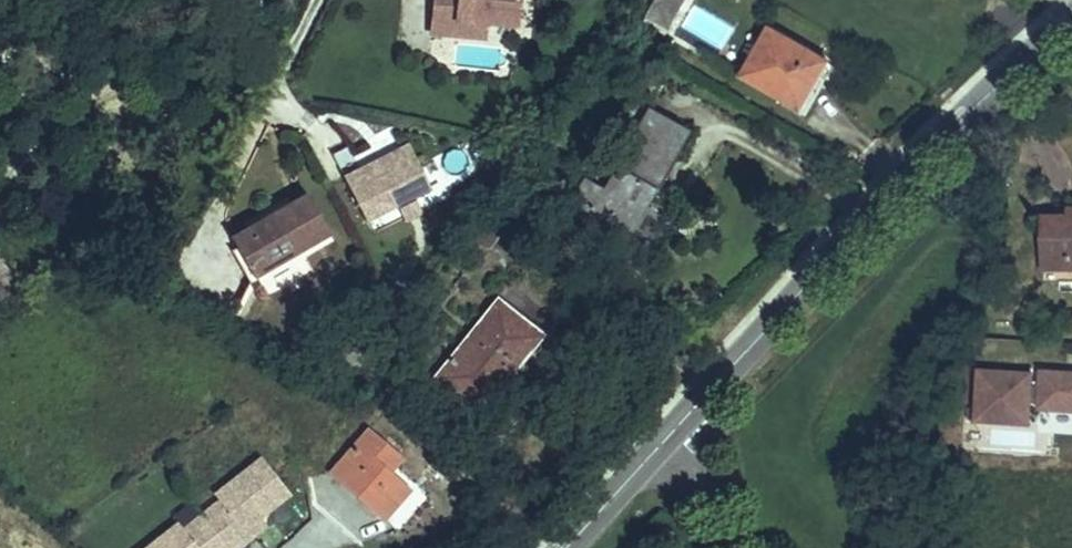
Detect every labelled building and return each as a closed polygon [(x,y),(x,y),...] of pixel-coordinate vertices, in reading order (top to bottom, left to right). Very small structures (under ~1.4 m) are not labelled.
[(405,40),(429,43),(431,28),(459,31),(488,34),(491,0),(409,0),(405,40)] [(459,31),(431,28),(429,43),(457,46),(459,31)] [(743,36),(722,84),(780,109),(802,61),(743,36)] [(671,142),(630,120),(592,195),(570,183),(557,209),(595,229),(588,241),(613,254),(671,142)] [(386,156),(319,186),(339,231),(371,217),(388,208),(406,201),(386,156)] [(280,200),(204,240),(226,283),(303,243),(280,200)] [(388,208),(371,217),(377,232),(395,224),(388,208)] [(1006,253),(996,293),(1042,305),(1038,321),(1071,329),(1071,270),(1006,253)] [(518,343),(477,306),(414,377),(454,413),(477,389),(482,394),(501,372),(496,368),(518,343)] [(988,425),(1033,427),(1035,370),(991,368),(988,425)] [(1037,412),(1071,414),(1071,369),(1040,368),(1037,412)] [(353,444),(330,484),(397,522),(411,496),(384,480),(370,473),(379,458),(353,444)] [(392,466),(379,458),(370,473),(384,480),(392,466)] [(127,547),(241,547),(248,543),(241,534),(259,523),(289,503),(261,460),(215,490),(223,502),(178,532),(171,519),(127,547)] [(428,505),(411,496),(397,522),(413,531),(428,505)] [(241,534),(248,543),(265,532),(259,523),(241,534)]
